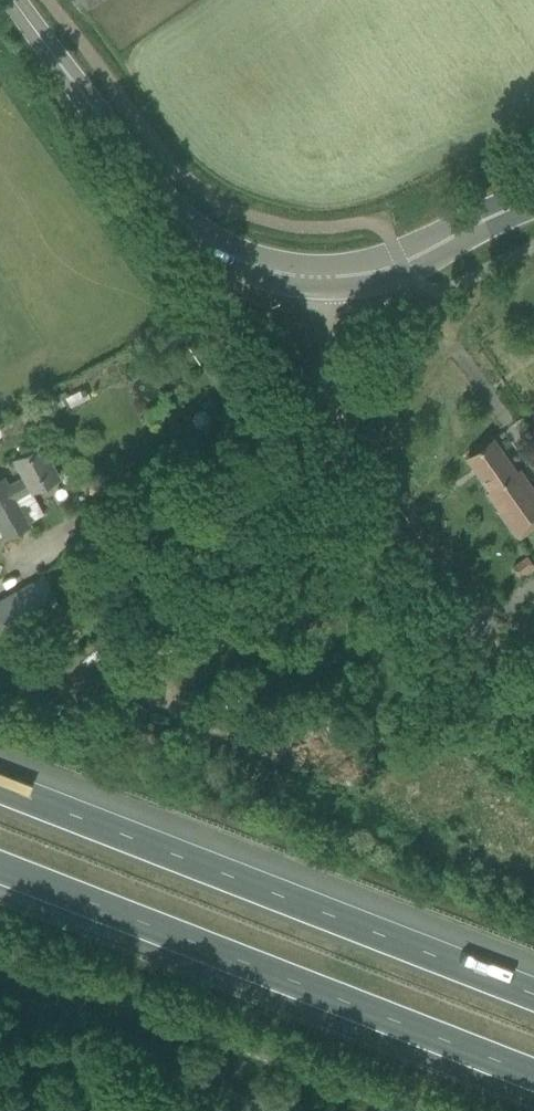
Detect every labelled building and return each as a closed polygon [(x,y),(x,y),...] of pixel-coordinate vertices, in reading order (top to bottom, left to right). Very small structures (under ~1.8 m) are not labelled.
[(80,10),(96,0),(74,0),(80,10)] [(64,390),(53,396),(59,406),(70,400),(64,390)] [(467,457),(490,490),(487,492),(520,538),(533,527),(533,490),(519,469),(516,471),(493,438),(467,457)] [(4,537),(30,523),(29,522),(44,514),(31,490),(59,475),(42,443),(14,458),(24,476),(8,484),(5,477),(0,479),(0,529),(4,537)] [(242,452),(229,452),(229,461),(242,461),(242,452)] [(90,481),(89,493),(103,494),(104,482),(90,481)] [(86,530),(65,544),(71,553),(92,539),(86,530)] [(512,566),(521,579),(533,570),(533,566),(527,555),(512,566)] [(41,623),(46,633),(68,622),(63,612),(64,611),(45,574),(0,598),(0,644),(41,623)] [(51,719),(73,726),(76,718),(57,712),(59,706),(43,702),(39,715),(51,719)] [(451,839),(446,851),(462,857),(467,845),(451,839)]
